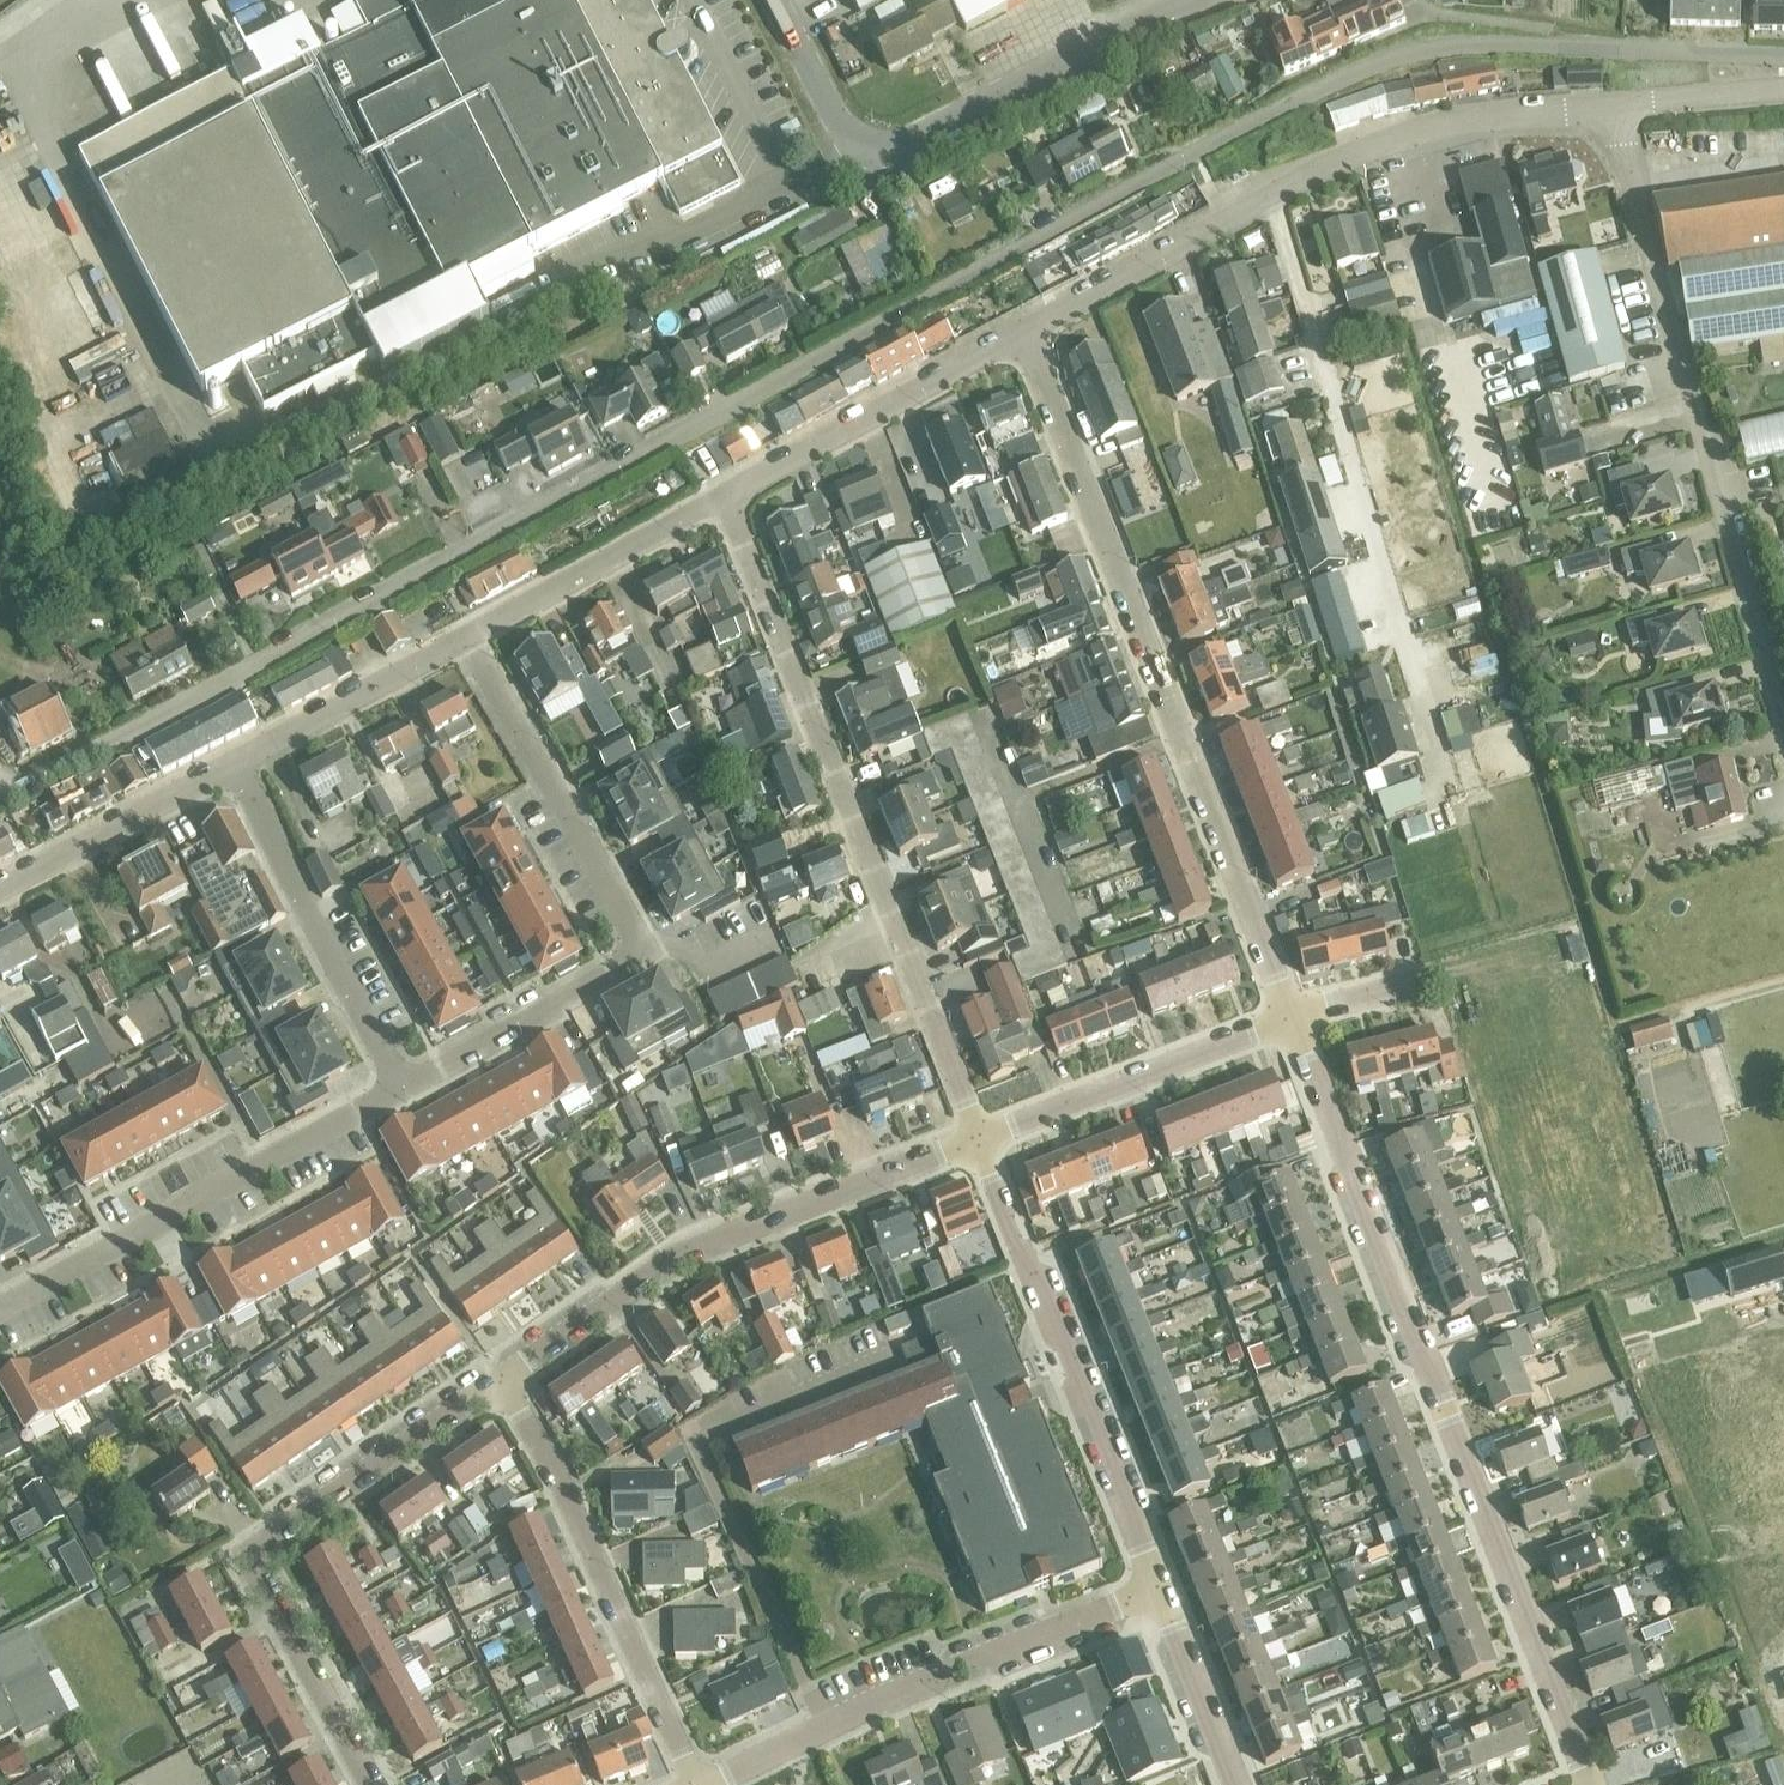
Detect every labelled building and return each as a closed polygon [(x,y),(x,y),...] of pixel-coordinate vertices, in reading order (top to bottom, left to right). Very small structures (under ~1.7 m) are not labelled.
[(78,156),(200,394),(244,372),(260,404),(265,414),(284,404),(375,357),(387,374),(488,322),(469,283),(524,254),(528,262),(623,213),(619,205),(662,183),(679,218),(740,186),(678,65),(685,61),(686,61),(687,61),(687,60),(688,60),(688,59),(689,58),(690,57),(690,56),(690,55),(690,54),(690,53),(690,52),(690,51),(690,50),(689,49),(689,48),(688,48),(688,47),(687,46),(686,45),(685,45),(684,45),(684,44),(683,44),(682,44),(681,44),(680,44),(679,44),(678,44),(677,45),(669,49),(644,0),(364,0),(353,6),(332,17),(347,46),(322,58),(304,23),(246,53),(236,33),(214,44),(232,77),(78,156)] [(859,17),(890,0),(850,0),(859,17)] [(888,72),(932,50),(927,40),(954,26),(940,0),(931,0),(911,11),(914,17),(871,40),(888,72)] [(963,31),(1025,0),(947,0),(963,31)] [(1336,23),(1345,47),(1375,34),(1361,0),(1359,0),(1335,10),(1340,21),(1336,23)] [(1375,34),(1403,21),(1394,0),(1361,0),(1375,34)] [(1738,29),(1739,2),(1742,2),(1742,0),(1727,0),(1727,1),(1710,0),(1669,0),(1668,26),(1738,29)] [(1783,4),(1783,0),(1757,0),(1757,3),(1752,3),(1751,29),(1783,31),(1783,4)] [(1309,29),(1304,31),(1316,59),(1345,47),(1336,23),(1330,26),(1326,17),(1308,25),(1309,29)] [(1316,59),(1304,31),(1303,32),(1300,26),(1273,37),(1278,47),(1274,49),(1285,73),(1316,59)] [(1204,35),(1191,41),(1197,53),(1210,47),(1204,35)] [(1217,76),(1235,69),(1225,44),(1207,50),(1217,76)] [(1466,62),(1438,67),(1440,75),(1442,75),(1444,84),(1443,84),(1446,101),(1479,95),(1499,91),(1495,72),(1493,63),(1466,62)] [(1566,68),(1567,90),(1586,89),(1609,87),(1607,66),(1566,68)] [(1216,86),(1206,67),(1185,78),(1195,98),(1216,86)] [(1410,81),(1381,86),(1387,112),(1446,101),(1443,84),(1444,84),(1442,75),(1440,75),(1438,67),(1437,67),(1438,69),(1408,74),(1410,81)] [(1219,85),(1228,104),(1245,95),(1243,91),(1246,89),(1242,83),(1238,85),(1235,77),(1219,85)] [(1168,84),(1154,90),(1159,102),(1174,95),(1168,84)] [(1387,112),(1381,86),(1325,107),(1333,132),(1387,112)] [(1116,105),(1106,109),(1109,117),(1119,113),(1116,105)] [(1109,121),(1081,136),(1099,171),(1132,154),(1121,131),(1115,134),(1109,121)] [(1099,172),(1099,171),(1081,136),(1050,153),(1069,189),(1099,172)] [(1518,170),(1533,221),(1535,230),(1530,232),(1533,241),(1550,236),(1545,218),(1541,202),(1575,192),(1572,182),(1578,180),(1581,176),(1579,168),(1572,166),(1568,168),(1565,157),(1518,170)] [(1049,182),(1038,160),(1025,168),(1036,189),(1049,182)] [(1457,178),(1468,217),(1471,216),(1479,246),(1428,261),(1446,324),(1476,315),(1536,298),(1510,205),(1513,203),(1502,165),(1457,178)] [(40,233),(77,222),(63,179),(27,191),(40,233)] [(0,182),(0,209),(1,211),(17,202),(4,180),(0,182)] [(1651,201),(1666,270),(1677,269),(1690,354),(1701,352),(1783,339),(1783,181),(1651,201)] [(1024,189),(1011,196),(1015,204),(1028,198),(1024,189)] [(942,207),(953,228),(974,216),(963,196),(942,207)] [(1108,228),(1090,237),(1101,258),(1143,236),(1140,230),(1149,225),(1152,231),(1167,223),(1176,218),(1167,201),(1166,199),(1132,217),(1109,230),(1108,228)] [(874,212),(883,231),(893,225),(884,207),(874,212)] [(794,239),(806,260),(857,232),(846,211),(794,239)] [(1323,230),(1335,270),(1376,257),(1364,218),(1323,230)] [(1067,249),(1058,254),(1064,264),(1070,275),(1101,258),(1090,237),(1067,249)] [(889,257),(885,270),(889,278),(907,269),(898,253),(889,257)] [(1537,272),(1569,384),(1625,368),(1594,256),(1537,272)] [(1215,279),(1227,318),(1255,309),(1252,299),(1263,295),(1260,287),(1280,280),(1274,261),(1254,268),(1254,267),(1215,279)] [(1386,276),(1342,289),(1356,335),(1400,321),(1386,276)] [(778,284),(737,306),(756,344),(784,329),(782,325),(796,317),(778,284)] [(1180,304),(1143,317),(1177,403),(1231,382),(1210,326),(1191,333),(1180,304)] [(756,344),(737,306),(734,307),(705,323),(710,332),(697,339),(704,351),(716,344),(725,361),(756,344)] [(642,309),(625,317),(630,327),(635,337),(652,329),(650,324),(642,309)] [(1255,309),(1227,318),(1233,334),(1228,335),(1232,346),(1236,345),(1239,352),(1244,369),(1272,360),(1266,342),(1255,309)] [(857,356),(859,359),(871,383),(874,388),(922,362),(920,357),(952,339),(939,315),(906,333),(904,330),(857,356)] [(1114,437),(1120,451),(1142,442),(1136,429),(1104,345),(1068,359),(1100,443),(1114,437)] [(671,358),(684,383),(705,372),(692,346),(671,358)] [(591,404),(604,427),(629,413),(637,427),(667,410),(655,390),(670,381),(657,358),(641,366),(646,374),(591,404)] [(871,383),(859,359),(767,409),(784,438),(846,404),(843,398),(871,383)] [(96,371),(104,389),(125,379),(117,361),(96,371)] [(1235,375),(1246,407),(1284,395),(1273,363),(1235,375)] [(527,368),(502,380),(507,389),(531,377),(527,368)] [(581,385),(573,389),(581,404),(589,399),(581,385)] [(1005,446),(1016,474),(1043,463),(1043,462),(1042,463),(1032,435),(1016,395),(977,410),(987,435),(990,434),(996,450),(1005,446)] [(1536,449),(1544,477),(1585,465),(1577,436),(1571,438),(1568,425),(1577,422),(1570,400),(1560,402),(1560,400),(1535,408),(1546,446),(1536,449)] [(123,453),(111,459),(115,467),(143,522),(194,495),(151,412),(127,425),(132,435),(117,443),(123,453)] [(537,456),(547,475),(581,457),(578,452),(587,447),(570,416),(529,438),(526,432),(494,450),(507,473),(537,456)] [(1745,462),(1745,465),(1783,456),(1783,416),(1737,427),(1745,462)] [(1496,421),(1504,446),(1514,443),(1506,417),(1496,421)] [(439,419),(421,429),(439,464),(458,455),(439,419)] [(724,455),(758,447),(752,422),(718,430),(724,455)] [(926,437),(949,495),(984,481),(961,423),(926,437)] [(1281,487),(1310,576),(1344,565),(1299,428),(1264,439),(1274,468),(1284,465),(1290,483),(1281,487)] [(369,444),(363,432),(343,442),(349,455),(369,444)] [(400,443),(402,446),(392,452),(400,467),(405,464),(410,472),(428,463),(416,439),(415,441),(413,436),(400,443)] [(1181,451),(1161,459),(1174,491),(1194,483),(1181,451)] [(1605,457),(1591,460),(1595,474),(1609,470),(1605,457)] [(1043,463),(1016,474),(1016,476),(1010,478),(1032,534),(1065,521),(1043,463)] [(1616,512),(1627,509),(1631,526),(1674,514),(1685,512),(1678,488),(1669,490),(1667,483),(1643,490),(1637,468),(1606,477),(1616,512)] [(834,516),(843,536),(891,517),(873,473),(835,488),(844,512),(834,516)] [(316,476),(289,490),(297,504),(323,490),(316,476)] [(1110,486),(1115,500),(1132,493),(1127,479),(1110,486)] [(1593,486),(1577,491),(1581,506),(1598,501),(1593,486)] [(768,525),(780,554),(804,544),(801,536),(828,526),(830,525),(820,495),(804,500),(808,509),(768,525)] [(365,512),(316,538),(317,540),(316,541),(335,575),(365,559),(356,541),(376,531),(378,536),(398,525),(384,500),(364,511),(365,512)] [(1533,509),(1523,512),(1528,528),(1538,525),(1533,509)] [(923,519),(939,559),(940,560),(965,550),(948,510),(923,519)] [(995,517),(982,522),(988,536),(1001,531),(995,517)] [(1602,539),(1621,534),(1617,517),(1598,522),(1602,539)] [(214,531),(202,537),(209,550),(220,545),(214,531)] [(1280,534),(1267,539),(1270,547),(1274,550),(1284,547),(1280,534)] [(780,554),(792,584),(826,570),(819,553),(836,546),(831,535),(805,545),(804,544),(780,554)] [(1538,535),(1525,538),(1531,559),(1544,555),(1538,535)] [(316,541),(267,567),(274,582),(281,578),(292,598),(335,575),(316,541)] [(864,570),(891,639),(954,615),(926,545),(864,570)] [(1620,555),(1627,579),(1631,578),(1646,576),(1651,593),(1693,581),(1694,582),(1704,579),(1697,555),(1688,558),(1686,550),(1654,559),(1651,546),(1620,555)] [(186,554),(201,583),(216,576),(201,547),(186,554)] [(694,594),(691,596),(697,610),(716,598),(713,591),(729,583),(717,552),(682,571),(694,594)] [(468,585),(460,589),(471,609),(536,574),(527,556),(520,559),(517,555),(466,582),(468,585)] [(1159,587),(1170,616),(1234,591),(1230,578),(1199,589),(1194,575),(1199,573),(1192,556),(1163,567),(1162,567),(1168,583),(1159,587)] [(1583,559),(1562,564),(1567,583),(1588,577),(1583,559)] [(1066,599),(1071,610),(1096,601),(1081,562),(1056,572),(1057,575),(1046,580),(1055,603),(1066,599)] [(265,564),(230,583),(242,604),(276,586),(274,582),(267,567),(265,564)] [(968,567),(945,576),(953,596),(976,587),(968,567)] [(134,570),(119,579),(126,592),(142,584),(134,570)] [(792,584),(804,616),(841,601),(829,570),(826,570),(792,584)] [(672,624),(697,611),(697,610),(691,596),(690,597),(677,574),(642,592),(654,616),(665,610),(672,624)] [(1011,582),(1018,601),(1040,593),(1033,574),(1011,582)] [(861,576),(852,580),(857,594),(866,590),(861,576)] [(1300,581),(1285,586),(1291,604),(1306,599),(1300,581)] [(1314,591),(1337,663),(1363,655),(1339,582),(1314,591)] [(718,650),(714,651),(722,672),(759,657),(729,583),(713,591),(716,598),(697,610),(697,611),(702,608),(718,650)] [(1234,591),(1170,616),(1181,645),(1215,632),(1215,630),(1229,624),(1225,614),(1251,603),(1246,587),(1234,591)] [(850,634),(860,660),(886,649),(884,645),(887,643),(876,614),(864,619),(866,626),(857,629),(855,624),(845,599),(841,601),(804,616),(819,652),(843,643),(844,642),(843,638),(850,634)] [(1096,601),(1071,610),(1071,611),(1027,629),(1036,654),(1081,637),(1085,648),(1110,638),(1096,601)] [(594,650),(581,656),(593,679),(606,672),(604,668),(624,657),(637,684),(653,674),(617,607),(596,618),(592,615),(585,619),(585,624),(581,626),(594,650)] [(1293,613),(1305,650),(1320,645),(1308,608),(1293,613)] [(1267,613),(1256,617),(1259,626),(1270,622),(1267,613)] [(369,626),(387,658),(409,646),(392,614),(369,626)] [(1625,625),(1632,649),(1636,648),(1651,646),(1656,664),(1698,651),(1699,652),(1709,649),(1702,625),(1694,628),(1691,621),(1660,630),(1656,616),(1625,625)] [(154,658),(150,660),(163,684),(192,668),(171,628),(149,639),(144,630),(138,633),(144,642),(145,642),(154,658)] [(659,636),(667,654),(685,646),(677,628),(659,636)] [(551,642),(515,661),(543,710),(579,691),(572,680),(584,673),(571,650),(559,656),(551,642)] [(836,698),(849,729),(872,719),(908,704),(893,668),(900,665),(893,647),(889,649),(887,643),(884,645),(886,649),(860,660),(860,661),(861,661),(872,687),(863,691),(862,688),(836,698)] [(1067,661),(1082,698),(1128,681),(1114,643),(1067,661)] [(163,684),(150,660),(148,661),(141,648),(139,644),(110,660),(121,676),(133,699),(163,684)] [(325,660),(306,671),(318,693),(339,682),(338,680),(352,673),(337,645),(322,653),(325,660)] [(722,672),(714,651),(713,648),(686,659),(697,685),(723,675),(722,672)] [(1188,663),(1200,692),(1262,668),(1257,655),(1229,666),(1223,650),(1188,663)] [(1547,650),(1528,655),(1534,674),(1545,671),(1550,661),(1547,650)] [(727,676),(740,711),(725,718),(740,757),(791,737),(761,662),(727,676)] [(78,666),(60,675),(67,689),(84,679),(78,666)] [(1252,684),(1266,679),(1262,668),(1200,692),(1211,721),(1245,708),(1238,690),(1252,684)] [(318,693),(306,671),(271,689),(284,712),(318,693)] [(1358,692),(1344,696),(1349,711),(1357,709),(1377,774),(1418,760),(1402,710),(1394,712),(1380,672),(1354,680),(1358,692)] [(585,676),(577,680),(586,696),(580,699),(593,721),(609,712),(596,690),(594,692),(585,676)] [(602,688),(611,704),(623,697),(614,681),(602,688)] [(1128,681),(1082,698),(1096,736),(1086,740),(1095,763),(1126,752),(1118,731),(1143,721),(1128,681)] [(1014,683),(993,692),(1005,722),(1026,713),(1014,683)] [(1255,695),(1262,712),(1291,702),(1284,684),(1255,695)] [(1656,719),(1671,717),(1676,735),(1719,722),(1719,723),(1729,720),(1722,696),(1714,699),(1711,692),(1680,701),(1675,687),(1645,696),(1652,720),(1656,719)] [(422,711),(435,736),(443,731),(450,744),(475,731),(455,693),(422,711)] [(145,744),(162,777),(257,726),(241,694),(145,744)] [(33,756),(71,736),(70,733),(77,730),(72,720),(67,724),(52,695),(13,715),(23,734),(14,738),(23,756),(31,752),(33,756)] [(681,708),(669,715),(678,732),(691,725),(681,708)] [(872,719),(849,729),(862,761),(921,738),(909,708),(873,722),(872,719)] [(1441,718),(1449,743),(1471,736),(1463,711),(1441,718)] [(921,732),(927,746),(972,728),(967,714),(921,732)] [(1219,743),(1230,772),(1269,759),(1262,743),(1291,731),(1287,719),(1258,730),(1257,729),(1219,743)] [(369,741),(385,773),(398,766),(402,775),(426,762),(422,754),(423,753),(406,721),(369,741)] [(978,741),(972,728),(927,746),(932,759),(951,752),(978,741)] [(1564,728),(1545,731),(1547,749),(1558,748),(1566,739),(1564,728)] [(594,751),(606,773),(636,756),(624,734),(594,751)] [(951,752),(956,765),(983,754),(978,741),(951,752)] [(1299,748),(1284,754),(1288,765),(1303,760),(1299,748)] [(56,802),(41,811),(53,832),(132,789),(130,785),(147,776),(132,749),(51,794),(56,802)] [(627,781),(602,795),(616,821),(670,791),(648,751),(619,767),(627,781)] [(786,799),(776,803),(784,824),(820,809),(798,753),(772,763),(786,799)] [(962,778),(988,767),(983,754),(956,765),(962,778)] [(301,778),(316,804),(317,803),(324,817),(371,792),(360,771),(351,776),(341,756),(301,778)] [(430,765),(443,788),(460,779),(448,756),(430,765)] [(1039,757),(1017,766),(1027,790),(1049,782),(1039,757)] [(1230,772),(1242,802),(1279,787),(1269,759),(1230,772)] [(1453,788),(1479,778),(1472,760),(1446,769),(1453,788)] [(1663,768),(1600,785),(1605,804),(1668,787),(1674,811),(1706,803),(1713,829),(1746,820),(1731,765),(1694,775),(1690,760),(1663,768)] [(893,765),(882,770),(886,780),(897,776),(893,765)] [(1124,785),(1133,808),(1166,795),(1154,765),(1123,777),(1121,771),(1106,777),(1111,790),(1124,785)] [(967,791),(993,781),(988,767),(962,778),(967,791)] [(1345,768),(1331,774),(1336,785),(1340,784),(1341,787),(1351,784),(1345,768)] [(880,808),(889,832),(928,817),(923,804),(940,798),(935,787),(930,773),(896,787),(901,800),(880,808)] [(1293,783),(1298,795),(1314,789),(1310,777),(1293,783)] [(971,801),(972,805),(999,794),(993,781),(967,791),(971,801)] [(1417,783),(1377,797),(1386,825),(1426,811),(1417,783)] [(1242,802),(1254,832),(1291,816),(1279,787),(1242,802)] [(616,821),(631,847),(658,832),(665,845),(692,830),(670,791),(616,821)] [(978,818),(1004,807),(999,794),(972,805),(978,818)] [(1115,840),(1117,846),(1177,823),(1166,795),(1133,808),(1142,830),(1115,840)] [(1061,796),(1044,802),(1051,820),(1068,814),(1061,796)] [(470,797),(453,807),(463,825),(481,815),(470,797)] [(971,801),(956,806),(964,826),(979,820),(978,818),(972,805),(971,801)] [(718,802),(702,811),(707,821),(722,813),(718,802)] [(1254,832),(1265,861),(1303,847),(1296,829),(1326,818),(1321,805),(1291,817),(1291,816),(1254,832)] [(453,807),(429,820),(439,838),(452,830),(461,845),(466,842),(478,863),(516,842),(503,819),(493,825),(486,812),(481,815),(463,825),(453,807)] [(979,820),(983,831),(1009,821),(1004,807),(978,818),(979,820)] [(722,813),(707,821),(713,831),(726,823),(722,813)] [(216,859),(189,872),(208,907),(229,948),(269,926),(286,919),(264,878),(263,878),(252,858),(256,857),(234,815),(202,832),(216,859)] [(1401,826),(1407,844),(1435,835),(1429,816),(1401,826)] [(928,817),(889,832),(899,856),(921,848),(925,861),(959,847),(954,835),(937,841),(928,817)] [(988,844),(1014,834),(1009,821),(983,831),(988,844)] [(1146,842),(1155,866),(1189,854),(1177,823),(1117,846),(1119,852),(1146,842)] [(17,829),(7,835),(16,854),(27,848),(17,829)] [(645,872),(659,898),(713,868),(692,830),(665,845),(672,857),(645,872)] [(993,858),(1020,847),(1014,834),(988,844),(993,858)] [(1070,834),(1058,839),(1063,853),(1075,848),(1070,834)] [(1315,841),(1321,854),(1337,847),(1332,834),(1315,841)] [(13,857),(1,835),(0,836),(0,835),(0,864),(13,857)] [(748,846),(760,875),(787,864),(776,835),(748,846)] [(423,837),(408,845),(413,853),(415,852),(426,846),(428,845),(423,837)] [(516,842),(478,863),(491,886),(529,866),(516,842)] [(415,852),(422,865),(433,859),(426,846),(415,852)] [(999,871),(1025,861),(1020,847),(993,858),(999,871)] [(1303,847),(1265,861),(1276,890),(1314,875),(1303,847)] [(987,851),(974,857),(980,871),(993,866),(987,851)] [(119,878),(152,938),(170,928),(158,907),(187,891),(178,873),(179,872),(177,868),(175,869),(166,852),(119,878)] [(760,875),(756,876),(769,906),(812,890),(814,895),(816,895),(820,909),(840,902),(834,887),(850,881),(838,852),(802,866),(805,872),(792,877),(788,864),(787,864),(760,875)] [(1138,898),(1140,904),(1199,881),(1189,854),(1155,866),(1164,888),(1138,898)] [(307,865),(323,899),(342,890),(326,856),(307,865)] [(1004,884),(1030,874),(1025,861),(999,871),(1004,884)] [(374,891),(364,896),(377,919),(415,898),(395,862),(367,878),(374,891)] [(1396,878),(1390,862),(1364,871),(1370,887),(1396,878)] [(491,886),(503,909),(541,889),(529,866),(491,886)] [(659,898),(673,924),(698,910),(705,923),(741,904),(733,889),(727,893),(713,868),(659,898)] [(939,894),(917,902),(927,927),(966,912),(982,905),(972,881),(967,868),(934,881),(939,894)] [(1009,898),(1036,887),(1030,874),(1004,884),(1009,898)] [(451,880),(457,892),(465,887),(459,875),(451,880)] [(1199,881),(1140,904),(1142,910),(1168,900),(1178,924),(1211,911),(1199,881)] [(1317,891),(1321,901),(1342,893),(1338,882),(1317,891)] [(434,888),(441,901),(451,895),(444,883),(434,888)] [(1015,911),(1041,901),(1036,887),(1009,898),(1015,911)] [(503,909),(516,932),(554,912),(541,889),(503,909)] [(377,919),(389,942),(427,921),(415,898),(377,919)] [(1020,924),(1046,914),(1041,901),(1015,911),(1020,924)] [(1333,969),(1326,940),(1316,904),(1302,910),(1306,928),(1312,927),(1316,943),(1298,948),(1305,976),(1333,969)] [(966,912),(927,927),(937,951),(958,942),(966,965),(1000,951),(997,942),(991,929),(982,905),(966,912)] [(31,924),(47,955),(67,945),(63,938),(78,930),(65,906),(33,923),(31,924)] [(208,907),(193,915),(215,955),(229,948),(208,907)] [(468,912),(475,925),(485,920),(478,907),(468,912)] [(1397,907),(1350,919),(1353,933),(1361,962),(1388,955),(1382,929),(1401,924),(1397,907)] [(516,932),(528,955),(566,935),(554,912),(516,932)] [(1051,927),(1046,914),(1020,924),(1025,937),(1051,927)] [(1109,916),(1090,924),(1096,938),(1117,929),(1112,915),(1109,916)] [(453,921),(460,933),(469,928),(462,916),(453,921)] [(1344,936),(1326,940),(1333,969),(1361,962),(1353,933),(1349,916),(1339,918),(1344,936)] [(1283,917),(1274,920),(1279,933),(1288,929),(1283,917)] [(485,920),(475,925),(482,937),(492,932),(485,920)] [(389,942),(402,965),(440,944),(427,921),(389,942)] [(1204,930),(1209,944),(1220,940),(1214,926),(1204,930)] [(1030,950),(1056,940),(1051,927),(1025,937),(1030,950)] [(469,928),(460,933),(466,946),(475,941),(469,928)] [(29,984),(41,987),(52,980),(47,969),(45,967),(41,969),(36,962),(19,930),(0,940),(0,976),(2,981),(22,971),(29,984)] [(566,935),(528,955),(541,978),(555,970),(559,977),(576,968),(572,961),(578,958),(566,935)] [(1017,971),(1062,954),(1056,940),(1030,950),(1011,958),(1017,971)] [(291,968),(276,942),(251,956),(244,942),(215,957),(237,997),(291,968)] [(402,965),(415,988),(453,967),(440,944),(402,965)] [(1162,946),(1157,948),(1181,1007),(1212,995),(1199,963),(1172,974),(1162,946)] [(1181,1007),(1157,948),(1152,950),(1162,977),(1139,986),(1151,1019),(1181,1007)] [(493,958),(500,970),(509,965),(503,952),(493,958)] [(1226,953),(1199,963),(1212,995),(1238,985),(1226,953)] [(1067,967),(1062,954),(1017,971),(1022,985),(1067,967)] [(777,965),(789,992),(804,985),(791,959),(777,965)] [(478,966),(485,979),(494,974),(487,962),(478,966)] [(1100,963),(1086,969),(1089,978),(1103,973),(1100,963)] [(509,965),(500,970),(507,983),(516,978),(516,977),(509,965)] [(763,971),(775,998),(789,992),(777,965),(763,971)] [(985,998),(960,1008),(974,1046),(1030,1024),(1020,998),(1024,997),(1014,971),(1012,966),(988,976),(990,981),(999,1004),(989,1008),(985,998)] [(415,988),(427,1011),(465,990),(453,967),(415,988)] [(284,1006),(305,994),(291,968),(237,997),(259,1036),(291,1018),(284,1006)] [(763,971),(750,978),(761,1004),(775,998),(763,971)] [(102,972),(88,979),(104,1011),(118,1003),(102,972)] [(1057,973),(1037,981),(1042,995),(1063,988),(1057,973)] [(494,974),(485,979),(492,991),(500,986),(501,986),(494,974)] [(180,976),(171,981),(180,997),(189,992),(180,976)] [(658,978),(632,993),(661,1045),(686,1031),(690,1038),(705,1030),(686,995),(672,1003),(658,978)] [(747,1010),(761,1004),(750,978),(736,984),(747,1010)] [(70,983),(58,990),(62,1000),(73,1019),(82,1040),(86,1047),(88,1049),(65,1061),(79,1088),(115,1068),(70,983)] [(1116,1000),(1100,1006),(1111,1034),(1138,1024),(1127,996),(1126,996),(1120,983),(1111,986),(1116,1000)] [(722,990),(733,1016),(747,1010),(736,984),(722,990)] [(852,1010),(856,1009),(872,1047),(893,1038),(888,1025),(904,1018),(891,985),(868,994),(866,990),(847,997),(852,1010)] [(427,1011),(440,1034),(446,1030),(450,1037),(467,1028),(463,1021),(478,1013),(465,990),(427,1011)] [(708,996),(720,1022),(733,1016),(722,990),(708,996)] [(798,1008),(807,1026),(841,1008),(832,990),(798,1008)] [(1089,1010),(1074,1016),(1085,1044),(1111,1034),(1100,1006),(1095,992),(1084,996),(1089,1010)] [(632,993),(607,1007),(620,1032),(607,1039),(625,1073),(638,1066),(635,1060),(661,1045),(632,993)] [(770,1004),(777,1022),(785,1042),(806,1033),(790,993),(769,1001),(770,1004)] [(73,1019),(62,1000),(48,1006),(32,1015),(56,1062),(86,1047),(82,1040),(73,1019)] [(1085,1044),(1074,1016),(1069,1003),(1058,1007),(1063,1020),(1046,1027),(1057,1055),(1085,1044)] [(744,1036),(777,1022),(770,1004),(736,1018),(738,1022),(744,1036)] [(319,1019),(298,1031),(291,1018),(259,1036),(280,1074),(333,1045),(319,1019)] [(1628,1031),(1634,1052),(1673,1040),(1666,1020),(1628,1031)] [(738,1022),(714,1039),(725,1066),(751,1055),(750,1053),(744,1036),(738,1022)] [(1030,1024),(974,1046),(989,1082),(1015,1071),(1011,1062),(1029,1055),(1045,1049),(1035,1022),(1030,1024)] [(1686,1030),(1693,1055),(1714,1049),(1706,1023),(1686,1030)] [(1430,1032),(1402,1039),(1412,1077),(1413,1077),(1427,1073),(1431,1088),(1459,1081),(1449,1043),(1434,1046),(1430,1032)] [(866,1038),(848,1045),(861,1077),(866,1076),(870,1088),(855,1094),(866,1122),(894,1112),(922,1101),(911,1072),(883,1083),(879,1071),(897,1065),(891,1050),(889,1045),(871,1053),(866,1038)] [(557,1039),(529,1054),(531,1058),(554,1100),(556,1104),(560,1102),(568,1116),(593,1103),(584,1088),(598,1081),(584,1055),(571,1062),(557,1039)] [(1402,1039),(1376,1046),(1386,1084),(1401,1080),(1405,1094),(1416,1092),(1412,1077),(1402,1039)] [(287,1102),(295,1117),(330,1098),(322,1085),(347,1071),(333,1045),(280,1074),(293,1099),(287,1102)] [(1386,1084),(1376,1046),(1347,1053),(1357,1091),(1373,1087),(1381,1119),(1376,1120),(1379,1129),(1396,1125),(1386,1084)] [(168,1048),(160,1052),(166,1064),(174,1060),(168,1048)] [(160,1052),(152,1056),(158,1068),(166,1064),(160,1052)] [(501,1074),(524,1117),(554,1100),(531,1058),(501,1074)] [(27,1063),(12,1071),(19,1084),(34,1076),(27,1063)] [(123,1073),(115,1077),(121,1089),(130,1085),(123,1073)] [(471,1091),(494,1133),(524,1117),(501,1074),(471,1091)] [(203,1075),(180,1087),(201,1125),(224,1112),(203,1075)] [(115,1077),(106,1082),(113,1094),(121,1089),(115,1077)] [(1271,1077),(1243,1088),(1256,1126),(1286,1115),(1276,1090),(1271,1077)] [(1292,1084),(1276,1090),(1286,1115),(1288,1120),(1303,1113),(1292,1084)] [(180,1087),(157,1100),(178,1138),(201,1125),(180,1087)] [(1243,1088),(1213,1099),(1226,1137),(1243,1131),(1254,1160),(1258,1159),(1267,1155),(1256,1126),(1243,1088)] [(73,1090),(64,1094),(71,1107),(79,1102),(73,1090)] [(441,1107),(465,1149),(494,1133),(471,1091),(441,1107)] [(64,1094),(56,1099),(62,1111),(71,1107),(64,1094)] [(789,1124),(799,1149),(836,1134),(820,1095),(783,1109),(789,1124)] [(739,1141),(719,1149),(729,1177),(764,1163),(752,1130),(767,1124),(755,1096),(739,1102),(746,1119),(733,1124),(739,1141)] [(620,1104),(634,1135),(648,1129),(634,1098),(620,1104)] [(1184,1111),(1197,1149),(1213,1142),(1225,1171),(1238,1167),(1226,1137),(1213,1099),(1184,1111)] [(157,1100),(134,1112),(155,1150),(178,1138),(157,1100)] [(650,1112),(662,1142),(678,1136),(665,1106),(650,1112)] [(411,1124),(435,1166),(465,1149),(441,1107),(411,1124)] [(1169,1159),(1197,1149),(1184,1111),(1155,1122),(1169,1159)] [(134,1112),(111,1125),(132,1163),(155,1150),(134,1112)] [(263,1112),(250,1119),(261,1140),(275,1132),(263,1112)] [(381,1136),(410,1188),(437,1173),(411,1124),(410,1120),(381,1136)] [(555,1131),(561,1139),(573,1131),(567,1123),(555,1131)] [(111,1125),(88,1137),(109,1175),(132,1163),(111,1125)] [(1290,1128),(1277,1133),(1283,1149),(1287,1159),(1300,1154),(1295,1141),(1290,1128)] [(1133,1131),(1105,1142),(1119,1177),(1147,1166),(1133,1131)] [(523,1144),(528,1152),(540,1144),(535,1136),(523,1144)] [(1385,1150),(1397,1179),(1433,1164),(1434,1168),(1454,1161),(1449,1150),(1431,1157),(1422,1136),(1385,1150)] [(109,1175),(88,1137),(65,1150),(86,1188),(109,1175)] [(729,1177),(719,1149),(699,1157),(693,1139),(680,1145),(686,1162),(685,1163),(695,1190),(729,1177)] [(16,1170),(0,1140),(0,1179),(16,1170)] [(585,1177),(602,1202),(593,1208),(614,1238),(638,1222),(628,1207),(666,1181),(649,1157),(648,1158),(637,1142),(626,1149),(637,1164),(612,1181),(601,1166),(585,1177)] [(1105,1142),(1079,1152),(1092,1187),(1119,1177),(1105,1142)] [(1684,1146),(1655,1154),(1663,1181),(1692,1173),(1684,1146)] [(1267,1155),(1258,1159),(1262,1168),(1287,1159),(1283,1149),(1267,1155)] [(1079,1152),(1052,1162),(1078,1230),(1080,1229),(1068,1196),(1092,1187),(1079,1152)] [(1202,1161),(1190,1166),(1196,1181),(1207,1177),(1202,1161)] [(1078,1230),(1052,1162),(1027,1172),(1040,1207),(1056,1201),(1069,1233),(1078,1230)] [(1397,1179),(1408,1206),(1443,1192),(1445,1196),(1464,1189),(1460,1179),(1442,1186),(1434,1168),(1433,1164),(1397,1179)] [(1238,1167),(1225,1171),(1228,1181),(1241,1176),(1238,1167)] [(1281,1168),(1230,1188),(1233,1195),(1237,1205),(1245,1202),(1252,1220),(1263,1216),(1265,1219),(1301,1205),(1290,1177),(1285,1179),(1281,1168)] [(38,1209),(16,1170),(0,1179),(0,1230),(38,1209)] [(374,1236),(377,1239),(404,1224),(375,1172),(348,1188),(350,1191),(374,1236)] [(1161,1176),(1141,1183),(1148,1202),(1168,1194),(1161,1176)] [(1196,1181),(1193,1182),(1197,1193),(1214,1187),(1210,1176),(1207,1177),(1196,1181)] [(491,1178),(483,1183),(491,1195),(499,1189),(491,1178)] [(491,1195),(483,1183),(474,1190),(483,1201),(491,1195)] [(941,1227),(958,1221),(963,1234),(981,1226),(965,1184),(930,1198),(941,1227)] [(76,1189),(63,1196),(68,1205),(75,1207),(83,1202),(76,1189)] [(320,1208),(344,1252),(374,1236),(350,1191),(320,1208)] [(466,1191),(453,1200),(455,1203),(462,1215),(476,1205),(466,1191)] [(540,1218),(523,1229),(534,1242),(553,1269),(577,1252),(535,1191),(525,1198),(540,1218)] [(1120,1211),(1110,1215),(1114,1226),(1136,1217),(1126,1191),(1114,1195),(1120,1211)] [(1443,1192),(1408,1206),(1418,1234),(1455,1220),(1456,1224),(1475,1217),(1472,1209),(1471,1207),(1452,1214),(1445,1196),(1443,1192)] [(1495,1192),(1483,1196),(1486,1203),(1489,1211),(1501,1207),(1495,1192)] [(517,1198),(507,1205),(515,1216),(525,1210),(517,1198)] [(1202,1198),(1187,1203),(1193,1219),(1201,1216),(1205,1206),(1202,1198)] [(1098,1200),(1087,1204),(1095,1223),(1105,1219),(1098,1200)] [(446,1209),(454,1221),(462,1215),(455,1203),(446,1209)] [(1268,1226),(1274,1243),(1276,1247),(1312,1232),(1301,1205),(1265,1219),(1263,1216),(1252,1220),(1245,1223),(1248,1232),(1248,1233),(1268,1226)] [(290,1224),(314,1269),(344,1252),(320,1208),(290,1224)] [(879,1250),(885,1264),(888,1263),(901,1258),(920,1250),(903,1208),(868,1222),(879,1250)] [(24,1251),(31,1264),(60,1248),(38,1209),(0,1230),(0,1263),(24,1251)] [(1168,1219),(1172,1230),(1189,1225),(1185,1214),(1168,1219)] [(492,1220),(482,1227),(508,1260),(526,1287),(553,1269),(534,1242),(523,1229),(507,1241),(492,1220)] [(1418,1234),(1429,1261),(1466,1247),(1467,1252),(1486,1244),(1482,1234),(1463,1241),(1456,1224),(1455,1220),(1418,1234)] [(1245,1223),(1235,1227),(1239,1236),(1248,1232),(1245,1223)] [(260,1241),(285,1285),(314,1269),(290,1224),(260,1241)] [(487,1255),(471,1266),(482,1277),(482,1278),(500,1306),(526,1287),(508,1260),(482,1227),(473,1234),(487,1255)] [(1501,1228),(1488,1232),(1492,1242),(1504,1237),(1501,1228)] [(806,1246),(817,1275),(835,1268),(840,1282),(857,1275),(841,1232),(806,1246)] [(1279,1253),(1285,1271),(1287,1275),(1323,1261),(1312,1232),(1276,1247),(1274,1243),(1255,1250),(1259,1261),(1279,1253)] [(1078,1260),(1089,1286),(1124,1273),(1122,1268),(1116,1252),(1134,1245),(1130,1235),(1111,1242),(1112,1246),(1078,1260)] [(255,1302),(285,1285),(260,1241),(230,1257),(255,1302)] [(1152,1260),(1176,1255),(1173,1244),(1150,1249),(1152,1260)] [(383,1251),(390,1263),(399,1259),(393,1246),(383,1251)] [(938,1252),(951,1284),(964,1279),(952,1247),(938,1252)] [(1429,1261),(1440,1289),(1476,1274),(1478,1279),(1497,1272),(1493,1262),(1474,1270),(1467,1252),(1466,1247),(1429,1261)] [(879,1250),(866,1255),(874,1274),(888,1310),(904,1304),(890,1268),(888,1263),(885,1264),(879,1250)] [(1255,1250),(1242,1255),(1246,1266),(1259,1261),(1255,1250)] [(213,1293),(200,1300),(214,1324),(227,1317),(229,1320),(257,1305),(255,1302),(230,1257),(228,1254),(200,1269),(213,1293)] [(745,1271),(729,1278),(742,1304),(756,1298),(757,1298),(764,1317),(781,1311),(779,1305),(795,1298),(779,1256),(745,1269),(745,1271)] [(482,1277),(471,1266),(454,1277),(439,1257),(429,1263),(472,1325),(500,1306),(482,1278),(482,1277)] [(1089,1286),(1100,1315),(1134,1301),(1133,1295),(1133,1294),(1127,1279),(1145,1272),(1141,1261),(1122,1268),(1124,1273),(1089,1286)] [(1289,1281),(1296,1298),(1297,1302),(1333,1288),(1323,1261),(1287,1275),(1285,1271),(1266,1279),(1270,1289),(1289,1281)] [(1184,1264),(1173,1269),(1176,1278),(1188,1273),(1184,1264)] [(1759,1265),(1704,1284),(1713,1309),(1768,1291),(1759,1265)] [(365,1266),(356,1272),(363,1283),(371,1277),(365,1266)] [(363,1283),(356,1272),(347,1278),(354,1289),(363,1283)] [(1476,1274),(1440,1289),(1451,1317),(1472,1309),(1478,1326),(1513,1313),(1503,1290),(1485,1297),(1478,1279),(1476,1274)] [(682,1303),(700,1329),(715,1319),(722,1330),(738,1319),(713,1282),(682,1303)] [(173,1347),(174,1350),(203,1335),(201,1331),(214,1324),(200,1300),(188,1307),(175,1283),(146,1299),(173,1347)] [(424,1310),(408,1321),(418,1334),(436,1361),(461,1343),(443,1317),(419,1283),(409,1290),(424,1310)] [(1100,1315),(1110,1341),(1145,1327),(1143,1321),(1137,1305),(1155,1298),(1152,1288),(1133,1295),(1134,1301),(1100,1315)] [(1300,1309),(1307,1327),(1308,1331),(1344,1316),(1333,1288),(1297,1302),(1296,1298),(1277,1306),(1281,1317),(1300,1309)] [(363,1291),(352,1298),(360,1309),(371,1302),(363,1291)] [(935,1487),(986,1617),(1035,1598),(1034,1595),(1052,1587),(1054,1591),(1102,1572),(1038,1408),(1028,1411),(1021,1393),(1030,1389),(1025,1375),(992,1292),(924,1318),(932,1339),(901,1351),(914,1381),(736,1452),(752,1493),(928,1423),(951,1480),(935,1487)] [(1539,1296),(1522,1301),(1527,1314),(1543,1309),(1539,1296)] [(352,1298),(342,1305),(351,1318),(361,1311),(360,1309),(352,1298)] [(118,1319),(143,1363),(173,1347),(148,1302),(118,1319)] [(307,1305),(299,1311),(306,1322),(315,1317),(307,1305)] [(1277,1306),(1257,1314),(1262,1325),(1281,1317),(1277,1306)] [(306,1322),(299,1311),(290,1317),(298,1328),(306,1322)] [(377,1311),(368,1318),(391,1352),(409,1379),(436,1361),(418,1334),(408,1321),(392,1332),(377,1311)] [(1240,1312),(1232,1315),(1235,1323),(1243,1320),(1240,1312)] [(639,1332),(662,1365),(689,1347),(666,1314),(639,1332)] [(1110,1341),(1121,1368),(1156,1354),(1155,1348),(1148,1332),(1166,1325),(1162,1314),(1143,1321),(1145,1327),(1110,1341)] [(1516,1322),(1518,1330),(1528,1327),(1531,1336),(1548,1330),(1543,1314),(1516,1322)] [(906,1315),(884,1323),(889,1336),(911,1328),(906,1315)] [(1311,1337),(1317,1353),(1319,1357),(1355,1343),(1344,1316),(1308,1331),(1307,1327),(1287,1334),(1291,1344),(1311,1337)] [(774,1317),(753,1327),(764,1351),(771,1368),(772,1368),(793,1357),(774,1317)] [(372,1345),(356,1357),(365,1370),(384,1397),(409,1379),(391,1352),(368,1318),(358,1325),(372,1345)] [(88,1335),(113,1380),(143,1363),(118,1319),(88,1335)] [(286,1323),(274,1332),(280,1341),(293,1332),(286,1323)] [(1767,1334),(1727,1345),(1734,1368),(1774,1358),(1767,1334)] [(59,1352),(83,1396),(113,1380),(88,1335),(59,1352)] [(1497,1362),(1472,1372),(1479,1391),(1486,1388),(1495,1414),(1532,1400),(1519,1365),(1534,1359),(1524,1335),(1492,1348),(1497,1362)] [(1121,1368),(1132,1394),(1166,1380),(1165,1374),(1159,1359),(1177,1352),(1172,1341),(1155,1348),(1156,1354),(1121,1368)] [(624,1343),(598,1361),(614,1388),(642,1369),(624,1343)] [(1319,1357),(1317,1353),(1298,1361),(1299,1363),(1289,1366),(1292,1376),(1302,1372),(1322,1365),(1330,1386),(1366,1372),(1355,1343),(1319,1357)] [(1262,1345),(1246,1352),(1255,1373),(1270,1367),(1262,1345)] [(1238,1347),(1226,1352),(1231,1364),(1243,1360),(1238,1347)] [(324,1348),(314,1355),(338,1388),(357,1416),(384,1397),(365,1370),(356,1357),(339,1368),(324,1348)] [(246,1349),(234,1356),(240,1366),(251,1359),(246,1349)] [(764,1351),(743,1360),(750,1377),(771,1368),(764,1351)] [(53,1413),(83,1396),(59,1352),(29,1368),(53,1413)] [(319,1382),(304,1393),(313,1406),(332,1433),(357,1416),(338,1388),(314,1355),(305,1361),(319,1382)] [(598,1361),(574,1377),(591,1404),(614,1388),(598,1361)] [(1132,1394),(1143,1421),(1178,1407),(1176,1401),(1175,1399),(1169,1385),(1188,1378),(1205,1372),(1201,1361),(1165,1375),(1165,1374),(1166,1380),(1132,1394)] [(27,1432),(54,1417),(27,1365),(0,1380),(0,1383),(27,1432)] [(257,1366),(249,1372),(260,1388),(268,1383),(257,1366)] [(1634,1372),(1613,1375),(1617,1413),(1638,1410),(1634,1372)] [(591,1404),(574,1377),(549,1394),(566,1421),(579,1412),(591,1404)] [(272,1384),(262,1391),(286,1425),(303,1452),(332,1433),(313,1406),(304,1393),(286,1405),(272,1384)] [(683,1413),(684,1414),(700,1403),(687,1384),(671,1394),(672,1396),(683,1413)] [(169,1387),(160,1392),(167,1403),(176,1398),(169,1387)] [(709,1398),(715,1412),(737,1401),(730,1387),(709,1398)] [(1178,1407),(1143,1421),(1153,1446),(1188,1433),(1186,1427),(1180,1412),(1215,1398),(1211,1387),(1176,1401),(1178,1407)] [(1354,1411),(1361,1428),(1363,1432),(1398,1418),(1387,1389),(1352,1403),(1351,1400),(1331,1408),(1336,1418),(1354,1411)] [(267,1418),(249,1430),(258,1444),(278,1470),(303,1452),(286,1425),(262,1391),(253,1398),(267,1418)] [(167,1403),(160,1392),(151,1398),(159,1409),(167,1403)] [(673,1419),(683,1413),(672,1396),(662,1403),(673,1419)] [(207,1400),(195,1408),(204,1420),(215,1412),(207,1400)] [(1281,1400),(1270,1404),(1275,1418),(1286,1414),(1281,1400)] [(628,1403),(621,1409),(629,1421),(637,1416),(628,1403)] [(591,1404),(579,1412),(591,1429),(603,1448),(616,1440),(603,1421),(591,1404)] [(652,1408),(639,1417),(653,1436),(666,1428),(652,1408)] [(176,1409),(163,1417),(171,1430),(184,1422),(176,1409)] [(1365,1439),(1372,1456),(1374,1460),(1409,1446),(1398,1418),(1363,1432),(1361,1428),(1342,1436),(1346,1446),(1365,1439)] [(1153,1446),(1164,1474),(1199,1460),(1197,1455),(1190,1438),(1209,1431),(1204,1420),(1186,1427),(1188,1433),(1153,1446)] [(258,1444),(249,1430),(233,1441),(219,1421),(209,1428),(232,1461),(251,1489),(278,1470),(258,1444)] [(1634,1425),(1632,1432),(1635,1440),(1650,1434),(1644,1421),(1634,1425)] [(109,1423),(101,1429),(109,1442),(117,1436),(109,1423)] [(109,1442),(101,1429),(92,1435),(100,1447),(109,1442)] [(642,1447),(654,1465),(680,1447),(668,1429),(642,1447)] [(0,1439),(0,1459),(2,1462),(22,1449),(12,1432),(0,1439)] [(493,1433),(467,1451),(485,1478),(511,1459),(493,1433)] [(1526,1470),(1531,1484),(1559,1473),(1554,1459),(1547,1462),(1537,1434),(1497,1449),(1507,1477),(1526,1470)] [(86,1438),(74,1445),(83,1461),(96,1454),(86,1438)] [(1648,1443),(1639,1449),(1647,1462),(1656,1456),(1648,1443)] [(191,1471),(153,1497),(170,1521),(209,1494),(201,1481),(216,1471),(197,1444),(180,1456),(191,1471)] [(1376,1466),(1383,1484),(1385,1489),(1421,1475),(1409,1446),(1374,1460),(1372,1456),(1353,1463),(1357,1474),(1376,1466)] [(1199,1460),(1164,1474),(1175,1501),(1210,1487),(1201,1465),(1220,1458),(1215,1447),(1197,1455),(1199,1460)] [(485,1478),(467,1451),(442,1468),(461,1494),(485,1478)] [(1308,1465),(1294,1471),(1299,1485),(1313,1479),(1308,1465)] [(1559,1473),(1531,1484),(1536,1496),(1517,1503),(1529,1532),(1570,1517),(1564,1503),(1570,1501),(1565,1487),(1586,1478),(1582,1465),(1559,1474),(1559,1473)] [(52,1468),(43,1473),(49,1485),(59,1480),(52,1468)] [(1242,1468),(1223,1475),(1225,1476),(1227,1486),(1246,1478),(1242,1468)] [(1287,1471),(1267,1479),(1274,1498),(1294,1490),(1287,1471)] [(1387,1494),(1394,1512),(1396,1517),(1432,1503),(1421,1475),(1385,1489),(1383,1484),(1364,1491),(1368,1501),(1387,1494)] [(653,1504),(673,1504),(673,1477),(612,1478),(613,1521),(614,1530),(618,1535),(631,1534),(635,1530),(635,1521),(654,1520),(653,1504)] [(62,1478),(49,1486),(64,1513),(77,1506),(62,1478)] [(426,1480),(402,1496),(421,1523),(445,1506),(426,1480)] [(487,1500),(498,1514),(516,1500),(506,1486),(487,1500)] [(699,1488),(685,1494),(686,1517),(708,1507),(699,1488)] [(421,1523),(402,1496),(379,1512),(398,1538),(421,1523)] [(510,1507),(515,1518),(538,1508),(533,1497),(510,1507)] [(1168,1525),(1179,1551),(1216,1536),(1214,1531),(1208,1515),(1225,1508),(1221,1498),(1202,1505),(1204,1511),(1168,1525)] [(55,1500),(35,1511),(46,1530),(65,1520),(55,1500)] [(1298,1500),(1287,1504),(1294,1522),(1305,1518),(1298,1500)] [(1398,1522),(1405,1539),(1406,1543),(1442,1529),(1432,1503),(1396,1517),(1394,1512),(1374,1519),(1379,1530),(1398,1522)] [(681,1520),(690,1539),(717,1527),(708,1507),(686,1517),(681,1520)] [(489,1528),(477,1508),(464,1515),(476,1536),(489,1528)] [(448,1528),(463,1552),(478,1542),(463,1518),(448,1528)] [(510,1534),(522,1562),(551,1549),(538,1521),(510,1534)] [(1235,1526),(1238,1536),(1253,1532),(1249,1521),(1235,1526)] [(360,1555),(364,1563),(380,1555),(392,1549),(374,1522),(360,1529),(371,1549),(360,1555)] [(1179,1551),(1189,1577),(1227,1562),(1225,1558),(1219,1542),(1236,1535),(1232,1525),(1214,1531),(1216,1536),(1179,1551)] [(1547,1556),(1559,1584),(1600,1568),(1589,1541),(1595,1538),(1590,1525),(1562,1536),(1567,1548),(1547,1556)] [(1409,1550),(1415,1567),(1417,1571),(1453,1556),(1442,1529),(1406,1543),(1405,1539),(1386,1547),(1373,1552),(1377,1563),(1389,1558),(1409,1550)] [(441,1534),(434,1539),(451,1562),(453,1560),(446,1551),(451,1547),(441,1534)] [(451,1562),(434,1539),(425,1546),(442,1569),(451,1562)] [(1189,1577),(1200,1604),(1237,1589),(1236,1584),(1229,1568),(1247,1561),(1270,1552),(1267,1543),(1243,1552),(1243,1550),(1225,1558),(1227,1562),(1189,1577)] [(643,1547),(643,1589),(684,1588),(683,1573),(704,1572),(703,1546),(643,1547)] [(392,1549),(380,1555),(386,1567),(387,1568),(401,1561),(394,1548),(392,1549)] [(522,1562),(535,1589),(562,1574),(551,1549),(522,1562)] [(305,1567),(318,1590),(347,1576),(334,1551),(305,1567)] [(380,1555),(364,1563),(370,1575),(386,1567),(380,1555)] [(1420,1578),(1426,1595),(1428,1599),(1464,1584),(1453,1556),(1417,1571),(1415,1567),(1397,1574),(1401,1585),(1420,1578)] [(502,1559),(487,1566),(492,1576),(506,1570),(502,1559)] [(87,1562),(70,1571),(80,1590),(97,1580),(87,1562)] [(1312,1569),(1316,1582),(1327,1579),(1322,1565),(1312,1569)] [(121,1567),(104,1577),(114,1596),(131,1587),(121,1567)] [(507,1570),(480,1581),(485,1591),(511,1580),(507,1570)] [(711,1585),(717,1600),(744,1587),(738,1573),(711,1585)] [(1354,1573),(1336,1580),(1342,1596),(1343,1595),(1355,1591),(1360,1589),(1354,1573)] [(452,1574),(443,1579),(449,1592),(459,1588),(452,1574)] [(535,1589),(547,1616),(574,1602),(562,1574),(535,1589)] [(1200,1604),(1211,1630),(1248,1616),(1247,1611),(1241,1596),(1269,1585),(1265,1575),(1254,1580),(1253,1577),(1252,1574),(1237,1579),(1239,1583),(1236,1584),(1237,1589),(1200,1604)] [(169,1593),(185,1622),(216,1607),(199,1576),(169,1593)] [(318,1590),(332,1616),(361,1602),(347,1576),(318,1590)] [(1583,1591),(1589,1604),(1569,1611),(1580,1639),(1621,1622),(1610,1596),(1616,1594),(1611,1580),(1583,1591)] [(1430,1606),(1437,1623),(1438,1627),(1475,1612),(1464,1584),(1428,1599),(1426,1595),(1387,1610),(1390,1621),(1430,1606)] [(102,1590),(90,1596),(97,1609),(109,1602),(102,1590)] [(1333,1591),(1319,1597),(1324,1612),(1339,1606),(1333,1591)] [(1355,1591),(1343,1595),(1347,1606),(1359,1601),(1355,1591)] [(388,1605),(392,1614),(405,1607),(401,1598),(388,1605)] [(1287,1599),(1265,1607),(1269,1615),(1269,1616),(1290,1607),(1287,1599)] [(332,1616),(344,1638),(372,1622),(361,1602),(332,1616)] [(547,1616),(559,1642),(587,1630),(574,1602),(547,1616)] [(1211,1630),(1222,1658),(1259,1644),(1258,1639),(1251,1622),(1269,1615),(1265,1607),(1264,1604),(1247,1611),(1248,1616),(1211,1630)] [(216,1607),(185,1622),(201,1653),(232,1637),(216,1607)] [(405,1607),(392,1614),(397,1624),(410,1617),(405,1607)] [(159,1610),(144,1617),(149,1626),(163,1618),(159,1610)] [(1447,1651),(1449,1654),(1486,1641),(1475,1612),(1438,1627),(1437,1623),(1418,1630),(1421,1641),(1441,1633),(1447,1651)] [(511,1620),(516,1630),(531,1624),(526,1614),(511,1620)] [(714,1642),(736,1641),(735,1614),(673,1615),(674,1659),(715,1658),(714,1642)] [(131,1624),(142,1647),(155,1640),(149,1626),(144,1617),(131,1624)] [(163,1618),(149,1626),(155,1640),(171,1632),(163,1618)] [(344,1638),(355,1659),(384,1644),(372,1622),(344,1638)] [(1302,1623),(1292,1626),(1296,1636),(1306,1632),(1302,1623)] [(531,1624),(516,1630),(520,1640),(535,1633),(531,1624)] [(1668,1624),(1641,1635),(1646,1646),(1673,1635),(1668,1624)] [(1222,1658),(1254,1738),(1291,1723),(1289,1719),(1282,1702),(1300,1695),(1296,1685),(1279,1692),(1272,1676),(1290,1669),(1300,1665),(1296,1655),(1286,1659),(1268,1666),(1261,1650),(1296,1636),(1292,1626),(1275,1632),(1258,1639),(1259,1644),(1222,1658)] [(559,1642),(571,1671),(599,1657),(587,1630),(559,1642)] [(764,1630),(751,1631),(751,1644),(764,1643),(764,1630)] [(171,1632),(155,1640),(162,1654),(178,1646),(171,1632)] [(19,1733),(24,1742),(62,1721),(15,1633),(0,1641),(0,1744),(19,1733)] [(384,1644),(355,1659),(368,1683),(396,1667),(400,1673),(418,1663),(414,1654),(405,1639),(387,1649),(384,1644)] [(155,1640),(142,1647),(150,1661),(162,1654),(155,1640)] [(1449,1654),(1447,1651),(1428,1658),(1432,1669),(1452,1662),(1460,1683),(1497,1669),(1486,1641),(1449,1654)] [(433,1656),(419,1664),(424,1674),(464,1653),(459,1642),(433,1656)] [(742,1654),(747,1664),(757,1659),(763,1674),(777,1668),(766,1644),(742,1654)] [(496,1645),(482,1652),(488,1665),(502,1658),(496,1645)] [(227,1662),(240,1686),(268,1671),(255,1646),(227,1662)] [(414,1654),(419,1664),(433,1656),(428,1647),(414,1654)] [(1376,1647),(1364,1651),(1369,1662),(1380,1658),(1376,1647)] [(1014,1703),(1035,1756),(1104,1730),(1126,1784),(1131,1784),(1180,1766),(1173,1748),(1176,1747),(1166,1723),(1164,1724),(1156,1707),(1155,1707),(1147,1686),(1151,1685),(1138,1650),(1100,1664),(1102,1670),(1057,1687),(1055,1684),(1031,1694),(1032,1697),(1014,1703)] [(1610,1689),(1616,1704),(1644,1693),(1644,1692),(1657,1687),(1653,1673),(1639,1679),(1632,1682),(1621,1653),(1581,1669),(1592,1697),(1610,1689)] [(599,1657),(571,1671),(560,1676),(566,1689),(577,1684),(584,1699),(612,1687),(599,1657)] [(396,1667),(368,1683),(382,1709),(410,1693),(413,1698),(434,1687),(427,1673),(424,1674),(419,1664),(418,1663),(400,1673),(396,1667)] [(1361,1663),(1343,1670),(1348,1683),(1366,1675),(1361,1663)] [(740,1679),(710,1693),(725,1727),(773,1706),(755,1664),(737,1672),(740,1679)] [(523,1680),(527,1690),(555,1678),(551,1668),(523,1680)] [(240,1686),(253,1710),(282,1696),(268,1671),(240,1686)] [(705,1673),(691,1680),(698,1695),(709,1690),(707,1686),(710,1684),(705,1673)] [(555,1678),(541,1684),(546,1694),(560,1688),(555,1678)] [(206,1693),(211,1703),(225,1696),(220,1686),(206,1693)] [(382,1709),(397,1736),(457,1700),(454,1696),(421,1713),(413,1698),(410,1693),(382,1709)] [(1395,1693),(1381,1698),(1387,1711),(1400,1706),(1395,1693)] [(1644,1693),(1616,1704),(1620,1714),(1601,1722),(1613,1751),(1654,1735),(1643,1708),(1649,1705),(1644,1693)] [(225,1696),(211,1703),(216,1713),(231,1705),(225,1696)] [(253,1710),(267,1735),(295,1720),(282,1696),(253,1710)] [(457,1701),(397,1736),(412,1765),(441,1749),(427,1724),(446,1714),(451,1723),(463,1716),(465,1716),(460,1706),(457,1701)] [(1452,1703),(1441,1708),(1447,1724),(1457,1720),(1456,1717),(1457,1716),(1452,1703)] [(1475,1712),(1483,1731),(1486,1729),(1501,1765),(1529,1753),(1524,1740),(1538,1734),(1525,1704),(1511,1710),(1514,1718),(1493,1726),(1486,1708),(1475,1712)] [(1379,1707),(1359,1715),(1365,1730),(1384,1722),(1379,1707)] [(611,1744),(610,1744),(624,1779),(647,1769),(637,1744),(652,1739),(641,1711),(615,1721),(619,1730),(607,1734),(611,1744)] [(1291,1723),(1254,1738),(1266,1768),(1303,1753),(1293,1730),(1312,1722),(1307,1711),(1289,1719),(1291,1723)] [(957,1784),(982,1784),(978,1773),(1004,1763),(985,1716),(948,1730),(960,1760),(948,1764),(957,1784)] [(1442,1778),(1445,1784),(1451,1784),(1473,1776),(1459,1740),(1455,1742),(1438,1749),(1430,1731),(1426,1719),(1415,1723),(1420,1735),(1428,1755),(1431,1754),(1442,1778)] [(267,1735),(250,1745),(251,1746),(255,1756),(273,1746),(281,1761),(309,1746),(295,1720),(267,1735)] [(1447,1724),(1455,1742),(1459,1740),(1473,1776),(1501,1765),(1486,1729),(1483,1731),(1466,1738),(1458,1720),(1457,1720),(1447,1724)] [(1398,1724),(1385,1729),(1390,1741),(1403,1736),(1398,1724)] [(610,1744),(600,1748),(591,1728),(581,1732),(602,1784),(607,1784),(624,1779),(610,1744)] [(529,1736),(542,1769),(548,1784),(580,1784),(569,1758),(556,1763),(542,1729),(530,1734),(531,1735),(529,1736)] [(233,1743),(238,1753),(251,1746),(246,1736),(233,1743)] [(433,1784),(445,1778),(448,1784),(466,1784),(461,1770),(469,1766),(475,1763),(495,1752),(488,1736),(471,1745),(452,1756),(426,1770),(433,1784)] [(529,1736),(505,1745),(513,1765),(524,1761),(530,1774),(515,1780),(517,1784),(548,1784),(542,1769),(529,1736)] [(1357,1740),(1345,1745),(1351,1762),(1363,1757),(1357,1740)] [(251,1746),(238,1753),(243,1762),(255,1756),(251,1746)] [(865,1770),(871,1784),(938,1784),(929,1763),(915,1769),(907,1747),(891,1754),(893,1759),(865,1770)] [(0,1756),(0,1773),(6,1784),(60,1784),(67,1781),(59,1767),(42,1776),(44,1780),(35,1784),(15,1748),(0,1756)] [(1321,1755),(1306,1761),(1311,1774),(1326,1768),(1321,1755)] [(1303,1762),(1288,1768),(1295,1784),(1309,1779),(1303,1762)] [(294,1784),(330,1784),(318,1763),(290,1778),(294,1784)] [(1408,1784),(1419,1784),(1413,1769),(1403,1773),(1408,1784)] [(1648,1774),(1613,1783),(1613,1784),(1650,1784),(1648,1774)] [(104,1776),(86,1784),(109,1784),(104,1776)]
